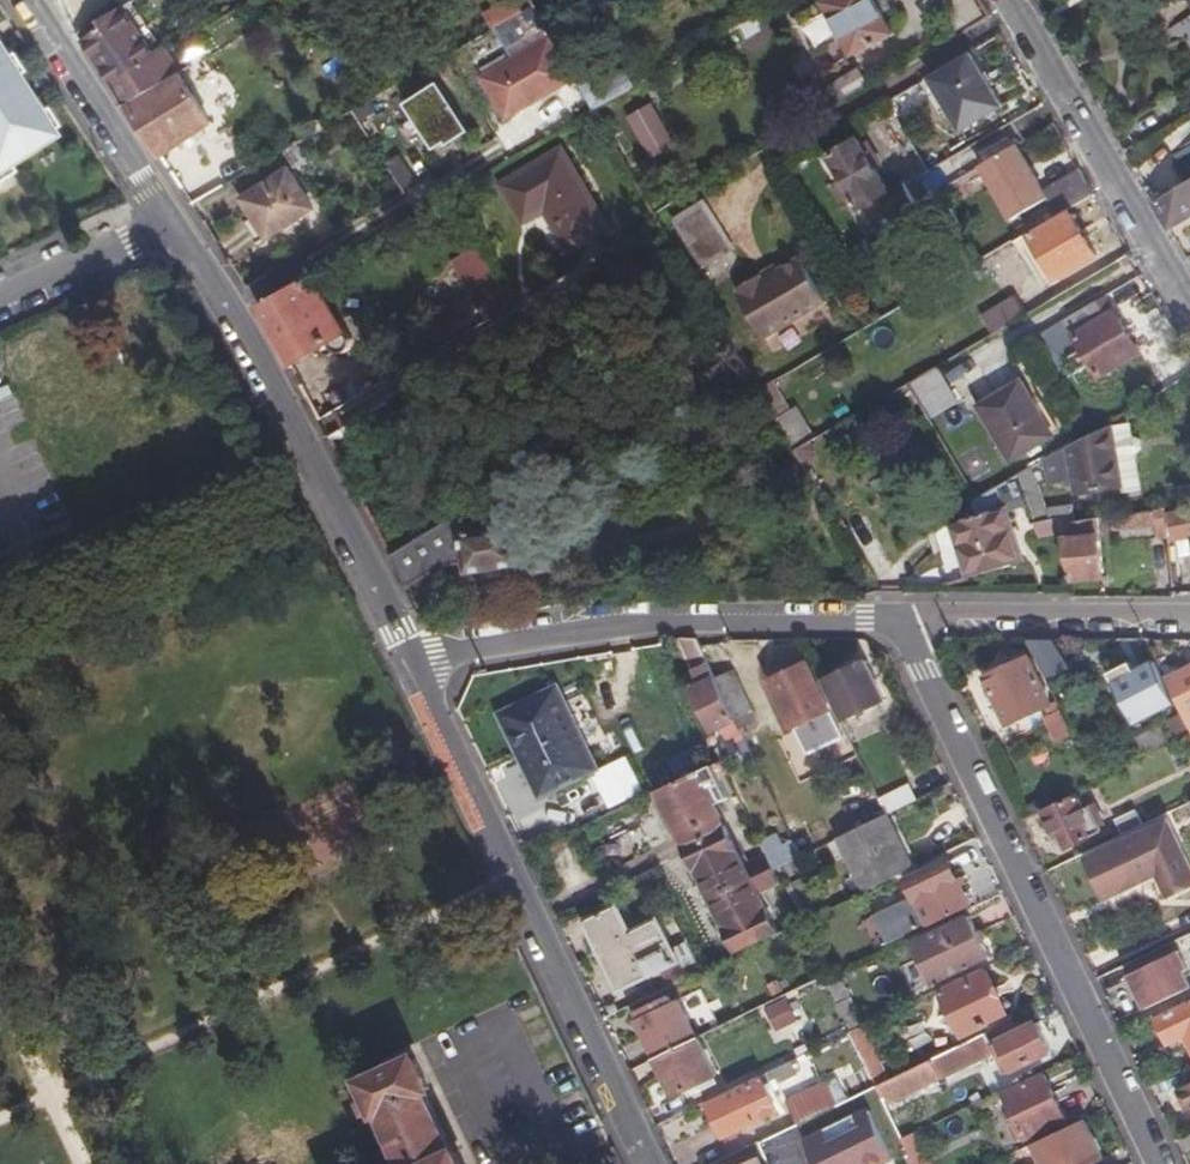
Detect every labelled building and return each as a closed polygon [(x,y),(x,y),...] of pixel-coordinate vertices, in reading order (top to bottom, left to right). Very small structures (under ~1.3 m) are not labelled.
[(65,18),(91,2),(90,0),(54,0),(65,18)] [(520,13),(512,0),(511,0),(484,15),(492,29),(520,13)] [(821,4),(852,58),(895,34),(875,0),(828,0),(821,4)] [(950,26),(977,10),(971,0),(948,0),(938,6),(950,26)] [(826,13),(802,24),(813,47),(836,36),(826,13)] [(76,35),(122,106),(177,73),(164,54),(132,73),(98,22),(76,35)] [(504,119),(574,79),(568,70),(550,38),(480,78),(504,119)] [(970,53),(928,78),(961,133),(1002,108),(970,53)] [(574,79),(591,110),(609,100),(630,87),(622,75),(604,86),(588,59),(568,70),(574,79)] [(814,91),(824,108),(866,83),(856,67),(814,91)] [(125,111),(157,158),(209,126),(177,73),(122,106),(125,111)] [(42,139),(0,74),(0,166),(42,139)] [(467,132),(468,131),(438,82),(403,103),(432,150),(443,143),(445,146),(447,145),(445,142),(465,129),(467,132)] [(591,110),(614,148),(631,138),(609,100),(591,110)] [(628,115),(648,158),(675,145),(654,102),(628,115)] [(854,139),(827,156),(838,174),(831,178),(841,196),(849,192),(877,238),(919,213),(901,184),(886,194),(869,167),(876,163),(865,144),(858,148),(854,139)] [(1049,200),(1058,216),(1093,195),(1079,171),(1042,191),(1015,146),(979,167),(1012,221),(1049,200)] [(605,228),(561,153),(501,188),(523,222),(543,210),(567,251),(605,228)] [(403,154),(387,162),(399,185),(414,178),(403,154)] [(187,204),(220,184),(209,167),(175,186),(187,204)] [(309,212),(285,174),(239,200),(262,238),(309,212)] [(1153,198),(1167,223),(1189,210),(1189,176),(1153,198)] [(1072,215),(1031,238),(1055,280),(1096,257),(1072,215)] [(510,306),(476,247),(447,262),(482,322),(510,306)] [(736,294),(762,339),(824,302),(798,257),(777,270),(760,280),(758,275),(736,288),(738,292),(736,294)] [(774,265),(758,275),(760,280),(777,270),(774,265)] [(255,306),(286,364),(333,340),(301,280),(255,306)] [(1028,288),(1015,295),(1025,313),(1039,306),(1028,288)] [(997,304),(1008,323),(1025,313),(1015,295),(997,304)] [(1097,301),(1065,320),(1074,336),(1069,339),(1090,374),(1134,349),(1113,313),(1107,317),(1097,301)] [(938,366),(909,383),(930,419),(959,402),(938,366)] [(1018,381),(975,406),(1008,459),(1052,434),(1018,381)] [(353,440),(391,417),(384,403),(326,438),(352,487),(387,554),(406,543),(353,440)] [(772,417),(791,449),(811,438),(793,406),(772,417)] [(1092,499),(1139,492),(1134,454),(1140,449),(1139,440),(1130,435),(1129,423),(1110,426),(1052,456),(1054,472),(1068,469),(1073,495),(1088,492),(1092,499)] [(1030,466),(1017,473),(1035,520),(1056,517),(1072,515),(1069,501),(1040,504),(1030,466)] [(1189,503),(1189,482),(1176,483),(1177,504),(1189,503)] [(972,500),(976,515),(992,569),(1019,561),(996,486),(974,499),(972,500)] [(470,524),(464,510),(446,520),(406,543),(387,554),(403,584),(434,566),(464,565),(465,573),(518,566),(519,574),(556,568),(550,522),(532,524),(527,487),(506,488),(510,518),(470,524)] [(1156,518),(1154,506),(1113,511),(1114,523),(1156,518)] [(1171,512),(1174,532),(1189,529),(1189,509),(1171,512)] [(1070,575),(1102,569),(1091,513),(1072,515),(1056,517),(1058,526),(1070,575)] [(968,577),(992,569),(976,515),(952,523),(968,577)] [(1058,526),(1056,517),(1035,520),(1037,534),(1058,526)] [(735,719),(715,678),(696,638),(681,638),(696,670),(693,671),(700,685),(693,688),(713,728),(735,719)] [(1026,638),(1045,678),(1067,668),(1052,638),(1026,638)] [(1047,704),(1049,703),(1028,658),(1025,657),(1021,649),(1002,658),(1006,667),(984,677),(1006,723),(1047,704)] [(771,678),(792,723),(827,706),(805,661),(771,678)] [(866,661),(822,679),(840,717),(881,699),(866,661)] [(1133,722),(1173,704),(1151,662),(1131,670),(1127,662),(1105,673),(1133,722)] [(1179,710),(1189,706),(1189,666),(1163,678),(1179,710)] [(732,671),(715,678),(735,719),(740,728),(756,720),(732,671)] [(554,686),(496,713),(537,798),(594,770),(554,686)] [(1053,718),(1062,714),(1056,700),(1049,703),(1047,704),(1053,718)] [(1062,714),(1053,718),(1042,722),(1052,742),(1072,733),(1062,714)] [(1189,734),(1189,733),(1180,714),(1165,721),(1175,742),(1189,734)] [(771,870),(765,856),(743,866),(713,804),(726,798),(717,779),(725,776),(721,767),(719,761),(658,791),(737,954),(776,934),(755,894),(777,882),(771,870)] [(906,783),(878,796),(886,814),(914,800),(906,783)] [(1075,798),(1042,814),(1051,834),(1057,832),(1065,850),(1100,835),(1098,829),(1101,825),(1101,823),(1098,820),(1093,819),(1088,809),(1082,812),(1075,798)] [(884,815),(838,838),(866,891),(910,869),(884,815)] [(1087,859),(1107,897),(1157,873),(1170,896),(1189,887),(1189,862),(1169,820),(1087,859)] [(801,856),(794,842),(765,856),(771,870),(801,856)] [(925,867),(904,877),(913,895),(873,912),(886,937),(926,919),(967,900),(946,858),(925,867)] [(620,905),(584,922),(618,992),(681,962),(660,920),(633,933),(620,905)] [(968,917),(945,928),(910,945),(928,984),(947,975),(987,956),(968,917)] [(660,972),(667,988),(702,971),(694,955),(681,962),(660,972)] [(1144,1010),(1189,988),(1189,986),(1175,956),(1127,977),(1144,1010)] [(987,970),(943,991),(963,1035),(1008,1015),(987,970)] [(849,999),(836,1005),(842,1018),(855,1012),(849,999)] [(639,1020),(657,1058),(696,1039),(679,1002),(639,1020)] [(1153,1022),(1164,1047),(1184,1038),(1189,1051),(1189,1004),(1153,1022)] [(789,1005),(767,1014),(777,1034),(799,1025),(789,1005)] [(1004,1073),(1013,1068),(1051,1051),(1037,1021),(999,1040),(994,1028),(969,1040),(930,1059),(934,1067),(938,1075),(994,1050),(1004,1073)] [(715,1078),(696,1039),(657,1058),(675,1096),(715,1078)] [(447,1149),(419,1091),(424,1088),(408,1056),(357,1080),(372,1112),(377,1112),(401,1163),(459,1163),(452,1148),(447,1149)] [(880,1094),(934,1067),(930,1059),(876,1086),(880,1094)] [(761,1074),(760,1075),(761,1080),(709,1105),(724,1137),(776,1111),(764,1083),(775,1078),(778,1082),(795,1073),(790,1060),(761,1074)] [(1025,1135),(1026,1136),(1066,1117),(1046,1079),(1043,1071),(1004,1090),(1017,1119),(1010,1122),(1018,1137),(1024,1134),(1024,1135),(1025,1135)] [(794,1103),(803,1121),(837,1105),(828,1087),(794,1103)] [(1179,1092),(1188,1110),(1189,1109),(1189,1087),(1179,1092)] [(893,1156),(870,1110),(807,1141),(817,1163),(879,1163),(893,1156)] [(1033,1142),(1043,1163),(1082,1163),(1103,1154),(1084,1116),(1033,1142)] [(902,1140),(914,1163),(915,1163),(927,1158),(915,1133),(902,1140)]
